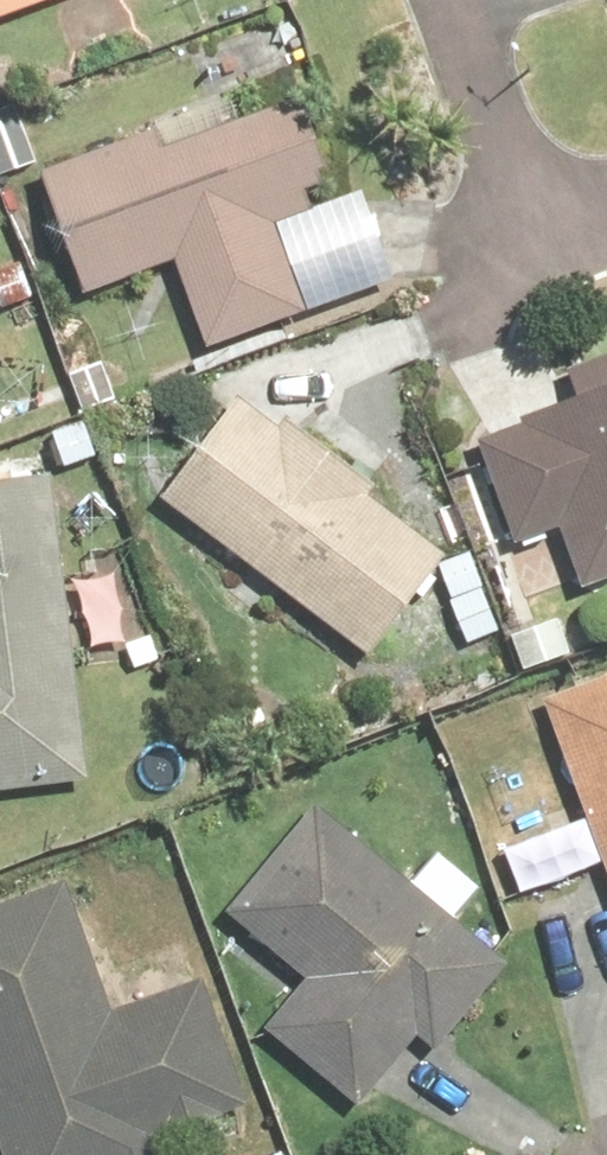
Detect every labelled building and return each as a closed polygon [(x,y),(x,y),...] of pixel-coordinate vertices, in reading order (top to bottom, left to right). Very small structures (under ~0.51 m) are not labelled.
[(58,0),(0,0),(0,21),(58,0)] [(293,86),(39,175),(86,310),(178,278),(204,351),(306,315),(281,246),(342,225),(293,86)] [(463,446),(500,559),(554,541),(580,622),(606,614),(606,355),(557,371),(570,412),(463,446)] [(234,394),(147,509),(243,582),(222,610),(259,638),(281,610),(361,670),(448,554),(234,394)] [(77,813),(61,486),(0,489),(0,817),(77,813)] [(545,703),(606,894),(606,683),(545,703)] [(517,972),(313,810),(217,929),(298,994),(260,1042),(364,1124),(423,1049),(443,1065),(517,972)] [(0,909),(0,1143),(4,1154),(219,1154),(259,1141),(205,994),(118,1025),(67,884),(0,909)]
